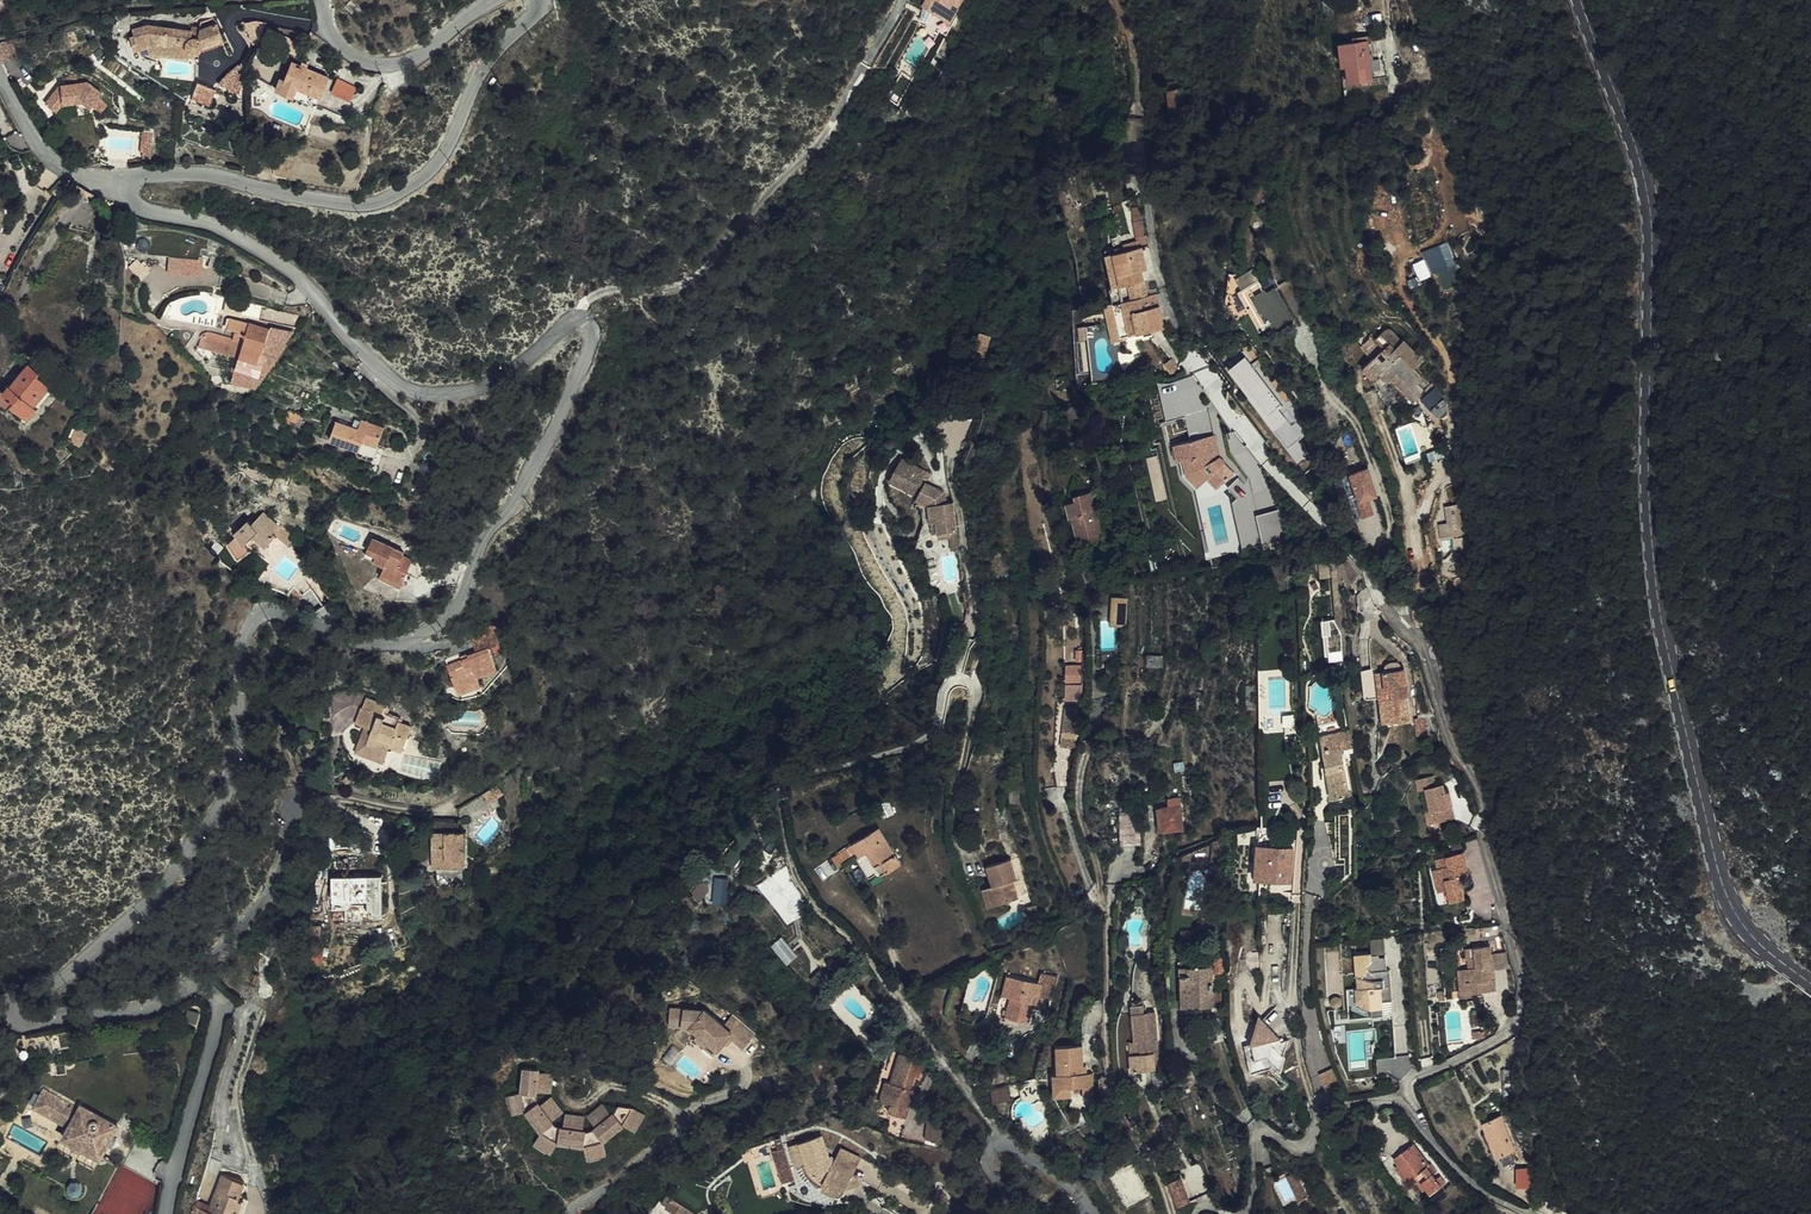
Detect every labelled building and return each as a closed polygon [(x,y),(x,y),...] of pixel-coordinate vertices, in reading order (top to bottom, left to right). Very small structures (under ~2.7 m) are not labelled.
[(983,0),(946,0),(938,15),(947,20),(965,30),(974,17),(983,0)] [(933,27),(941,31),(947,20),(938,15),(933,27)] [(153,23),(134,29),(136,35),(140,48),(141,47),(149,45),(150,51),(188,59),(190,51),(191,52),(192,52),(193,53),(196,52),(197,52),(198,51),(199,51),(199,50),(200,49),(200,48),(222,41),(217,23),(201,29),(199,39),(191,37),(193,30),(153,23)] [(199,39),(201,29),(193,27),(193,30),(191,37),(199,39)] [(131,36),(135,49),(140,48),(136,35),(131,36)] [(199,50),(200,51),(223,44),(222,41),(200,48),(200,49),(199,50)] [(149,45),(141,47),(143,53),(150,51),(149,45)] [(1350,56),(1341,57),(1346,96),(1369,93),(1365,54),(1350,56)] [(293,71),(289,82),(323,95),(331,74),(297,60),(293,71)] [(277,89),(285,92),(289,82),(293,71),(286,68),(277,89)] [(354,96),(360,82),(341,74),(336,88),(354,96)] [(79,75),(68,76),(69,86),(80,84),(79,75)] [(323,95),(289,82),(285,92),(318,106),(323,95)] [(62,87),(48,104),(59,113),(66,104),(85,102),(93,108),(104,94),(90,83),(80,84),(69,86),(62,87)] [(1194,115),(1193,99),(1186,99),(1183,100),(1182,95),(1168,97),(1172,133),(1178,133),(1182,132),(1186,131),(1185,117),(1194,115)] [(162,135),(144,134),(143,151),(160,151),(162,135)] [(1148,260),(1155,258),(1147,225),(1146,221),(1139,223),(1139,228),(1140,237),(1142,246),(1144,254),(1146,261),(1148,260)] [(200,257),(177,253),(174,270),(179,271),(180,268),(197,271),(200,257)] [(219,256),(214,268),(226,273),(231,262),(219,256)] [(1153,308),(1147,285),(1143,272),(1151,270),(1148,260),(1146,261),(1140,262),(1113,269),(1120,299),(1115,301),(1118,318),(1130,315),(1153,308)] [(1151,270),(1143,272),(1147,285),(1154,283),(1151,270)] [(1279,290),(1271,294),(1264,282),(1243,293),(1250,306),(1255,304),(1266,326),(1274,322),(1278,330),(1287,326),(1289,329),(1298,324),(1279,290)] [(966,309),(979,313),(985,297),(971,293),(966,309)] [(1130,315),(1137,349),(1171,341),(1162,306),(1153,308),(1130,315)] [(1112,320),(1120,353),(1137,349),(1130,315),(1118,318),(1116,319),(1112,320)] [(234,356),(226,382),(249,389),(283,353),(280,349),(292,339),(273,334),(271,336),(256,330),(255,329),(232,321),(229,329),(238,332),(237,336),(241,337),(239,343),(206,333),(205,333),(204,333),(203,333),(202,333),(201,333),(201,334),(200,334),(199,334),(199,335),(198,335),(204,340),(200,345),(234,356)] [(1403,394),(1409,400),(1416,394),(1422,402),(1433,393),(1426,383),(1434,376),(1414,353),(1411,353),(1402,343),(1400,341),(1398,341),(1396,341),(1394,343),(1386,350),(1393,358),(1367,381),(1382,397),(1390,390),(1396,385),(1403,394)] [(1064,384),(1054,385),(1055,398),(1065,397),(1064,384)] [(1390,390),(1397,398),(1403,394),(1396,385),(1390,390)] [(44,400),(33,391),(11,419),(7,415),(0,423),(0,427),(14,439),(18,435),(31,445),(41,434),(35,429),(50,412),(41,404),(44,400)] [(1422,402),(1416,394),(1409,400),(1417,408),(1423,416),(1440,402),(1433,393),(1422,402)] [(1397,424),(1417,408),(1409,400),(1392,415),(1397,424)] [(1252,413),(1242,401),(1238,405),(1240,411),(1239,414),(1244,420),(1252,413)] [(344,434),(327,426),(318,446),(346,459),(361,467),(373,441),(352,431),(347,441),(342,439),(344,434)] [(892,454),(902,458),(901,463),(921,471),(920,475),(933,480),(936,496),(943,494),(945,508),(948,507),(945,496),(956,494),(958,504),(961,503),(954,475),(948,476),(945,464),(927,456),(931,448),(901,435),(892,454)] [(1222,444),(1207,447),(1210,462),(1225,459),(1222,444)] [(88,467),(93,448),(82,445),(76,463),(88,467)] [(1195,485),(1205,495),(1202,499),(1207,504),(1221,501),(1242,481),(1226,464),(1225,459),(1210,462),(1207,447),(1180,453),(1185,471),(1186,470),(1191,469),(1195,485)] [(901,463),(902,458),(892,454),(891,459),(901,463)] [(357,473),(361,467),(346,459),(343,466),(357,473)] [(1190,486),(1202,499),(1205,495),(1195,485),(1191,469),(1186,470),(1190,486)] [(939,509),(945,508),(943,494),(936,496),(939,509)] [(948,507),(956,506),(958,505),(958,504),(956,494),(945,496),(948,507)] [(1070,533),(1074,532),(1079,549),(1082,548),(1100,544),(1089,506),(1075,511),(1077,517),(1066,520),(1070,533)] [(249,549),(259,562),(268,554),(278,565),(291,553),(289,551),(280,541),(274,535),(269,539),(265,534),(249,549)] [(280,541),(289,551),(295,545),(286,536),(280,541)] [(1084,557),(1103,552),(1100,544),(1082,548),(1084,557)] [(401,569),(376,552),(362,571),(381,584),(377,591),(394,602),(409,580),(399,572),(401,569)] [(297,615),(307,606),(285,588),(274,603),(297,615)] [(388,611),(394,602),(377,591),(371,600),(388,611)] [(1127,635),(1126,609),(1111,610),(1112,635),(1127,635)] [(457,682),(465,705),(487,697),(485,691),(506,684),(499,664),(510,660),(506,648),(482,657),(485,667),(477,670),(478,674),(457,682)] [(1102,662),(1101,662),(1101,675),(1119,674),(1119,662),(1115,662),(1102,662)] [(1077,674),(1064,673),(1063,688),(1075,689),(1077,674)] [(1405,678),(1384,682),(1392,735),(1411,731),(1406,699),(1408,699),(1405,678)] [(1384,682),(1376,683),(1380,709),(1385,736),(1392,735),(1384,682)] [(1366,711),(1380,709),(1376,683),(1362,686),(1366,711)] [(490,706),(487,697),(465,705),(468,713),(490,706)] [(1074,715),(1060,714),(1058,739),(1071,740),(1074,715)] [(399,728),(375,720),(373,729),(369,732),(365,747),(373,750),(381,752),(378,759),(376,767),(384,769),(389,771),(389,769),(400,771),(401,768),(414,772),(421,748),(408,744),(409,740),(397,736),(399,728)] [(1071,740),(1058,739),(1056,752),(1069,753),(1071,740)] [(1356,760),(1354,748),(1338,751),(1339,759),(1341,759),(1345,759),(1346,762),(1356,760)] [(378,759),(381,752),(373,750),(371,757),(378,759)] [(1341,759),(1339,759),(1338,751),(1323,754),(1335,812),(1351,809),(1341,759)] [(1454,760),(1444,768),(1453,780),(1463,772),(1454,760)] [(389,769),(389,771),(384,769),(382,775),(397,780),(400,771),(389,769)] [(1421,796),(1423,795),(1428,794),(1433,817),(1439,816),(1441,827),(1457,824),(1455,812),(1451,813),(1446,789),(1437,790),(1435,780),(1418,783),(1421,796)] [(1433,817),(1428,794),(1423,795),(1431,829),(1441,827),(1439,816),(1433,817)] [(492,809),(497,817),(511,808),(506,800),(492,809)] [(902,843),(880,804),(852,819),(859,831),(867,827),(873,823),(881,838),(875,842),(881,853),(902,843)] [(1164,846),(1166,846),(1164,832),(1173,832),(1172,823),(1182,821),(1182,819),(1161,821),(1164,846)] [(1184,844),(1182,821),(1172,823),(1173,832),(1164,832),(1166,846),(1184,844)] [(873,823),(867,827),(875,842),(881,838),(873,823)] [(1142,828),(1121,830),(1122,861),(1142,860),(1142,828)] [(442,847),(442,861),(455,862),(454,875),(475,875),(475,848),(442,847)] [(993,855),(998,874),(994,875),(999,893),(1024,887),(1019,868),(1022,867),(1017,848),(993,855)] [(1300,859),(1267,858),(1267,888),(1297,888),(1296,869),(1300,869),(1300,859)] [(1436,875),(1441,898),(1452,895),(1454,908),(1467,906),(1465,892),(1471,891),(1468,879),(1470,879),(1466,859),(1439,864),(1441,875),(1436,875)] [(454,875),(455,862),(442,861),(442,881),(449,881),(474,882),(475,875),(454,875)] [(995,895),(999,893),(994,875),(990,876),(995,895)] [(431,891),(449,891),(449,881),(442,881),(431,881),(431,891)] [(382,898),(346,904),(351,928),(369,925),(368,920),(385,917),(382,898)] [(385,917),(368,920),(369,925),(369,929),(387,926),(385,917)] [(1185,948),(1187,956),(1201,956),(1200,946),(1185,948)] [(1473,974),(1460,975),(1465,1009),(1484,1007),(1484,1000),(1499,998),(1496,975),(1494,960),(1493,952),(1471,955),(1473,974)] [(1510,974),(1508,958),(1494,960),(1496,975),(1510,974)] [(1361,999),(1362,1009),(1359,1015),(1373,1022),(1388,1021),(1387,1012),(1392,1011),(1391,995),(1388,995),(1387,989),(1393,988),(1392,980),(1388,980),(1387,967),(1374,968),(1373,965),(1357,967),(1359,988),(1355,988),(1356,1000),(1361,999)] [(1017,988),(1013,1001),(1024,1005),(1022,1010),(1031,1013),(1035,1000),(1039,990),(1043,992),(1053,995),(1061,971),(1044,966),(1041,976),(1014,966),(1008,984),(1017,988)] [(837,975),(842,980),(846,976),(842,971),(837,975)] [(1222,975),(1224,989),(1235,988),(1233,974),(1222,975)] [(820,991),(825,996),(842,980),(837,975),(820,991)] [(1013,1001),(1017,988),(1008,984),(1006,983),(1002,997),(1013,1001)] [(1223,1023),(1219,983),(1190,985),(1198,1058),(1215,1056),(1211,1024),(1223,1023)] [(1024,1005),(1013,1001),(1002,997),(1000,1002),(1022,1010),(1024,1005)] [(689,1025),(697,1032),(715,1048),(721,1041),(727,1035),(731,1038),(741,1047),(754,1032),(732,1012),(722,1024),(703,1008),(689,1025)] [(1145,1057),(1146,1070),(1136,1071),(1138,1089),(1162,1086),(1162,1083),(1164,1082),(1163,1069),(1164,1068),(1160,1029),(1149,1030),(1148,1021),(1136,1022),(1140,1058),(1145,1057)] [(1260,1055),(1251,1055),(1257,1084),(1274,1082),(1281,1089),(1289,1084),(1294,1070),(1291,1069),(1296,1055),(1291,1056),(1290,1049),(1271,1027),(1260,1055)] [(50,1032),(22,1037),(26,1056),(53,1050),(50,1032)] [(711,1053),(715,1048),(697,1032),(692,1036),(711,1053)] [(721,1041),(725,1045),(731,1038),(727,1035),(721,1041)] [(891,1049),(888,1048),(882,1065),(888,1067),(893,1069),(902,1040),(895,1038),(891,1049)] [(1084,1038),(1057,1038),(1056,1066),(1056,1078),(1069,1080),(1081,1081),(1081,1091),(1092,1091),(1093,1068),(1083,1067),(1084,1038)] [(890,1098),(908,1104),(913,1090),(909,1088),(910,1083),(915,1085),(918,1076),(913,1075),(917,1063),(922,1065),(927,1049),(902,1040),(893,1069),(888,1067),(881,1088),(892,1092),(890,1098)] [(1135,1058),(1136,1071),(1146,1070),(1145,1057),(1140,1058),(1135,1058)] [(881,1088),(888,1067),(882,1065),(875,1086),(881,1088)] [(1056,1078),(1056,1066),(1052,1066),(1051,1088),(1068,1089),(1069,1080),(1056,1078)] [(855,1087),(844,1081),(840,1090),(850,1096),(855,1087)] [(1009,1083),(992,1089),(997,1102),(1014,1096),(1009,1083)] [(892,1092),(881,1088),(875,1086),(872,1097),(889,1102),(890,1098),(892,1092)] [(1349,1102),(1341,1087),(1326,1093),(1331,1110),(1349,1102)] [(81,1107),(79,1109),(51,1092),(50,1095),(42,1090),(33,1105),(56,1118),(58,1115),(71,1122),(69,1126),(63,1136),(99,1157),(118,1125),(83,1105),(81,1107)] [(595,1130),(556,1126),(541,1102),(526,1112),(537,1130),(535,1150),(552,1152),(562,1146),(582,1147),(589,1159),(597,1160),(605,1155),(607,1140),(623,1129),(606,1102),(587,1114),(587,1116),(595,1130)] [(612,1118),(637,1131),(645,1116),(620,1103),(612,1118)] [(942,1135),(947,1118),(931,1113),(926,1130),(942,1135)] [(71,1122),(58,1115),(56,1118),(69,1126),(71,1122)] [(1500,1155),(1493,1158),(1498,1169),(1515,1160),(1498,1128),(1483,1137),(1487,1145),(1493,1142),(1500,1155)] [(839,1198),(842,1189),(844,1184),(856,1182),(856,1177),(848,1174),(855,1155),(833,1146),(829,1157),(824,1155),(816,1136),(785,1148),(794,1168),(803,1164),(823,1173),(817,1189),(839,1198)] [(1408,1162),(1404,1165),(1409,1175),(1411,1175),(1418,1188),(1422,1186),(1426,1194),(1441,1185),(1436,1177),(1430,1181),(1422,1168),(1427,1165),(1414,1143),(1401,1150),(1408,1162)] [(785,1148),(772,1152),(782,1184),(795,1180),(785,1148)] [(1403,1178),(1409,1175),(1404,1165),(1408,1162),(1401,1150),(1394,1154),(1397,1160),(1394,1162),(1403,1178)] [(240,1175),(244,1161),(225,1155),(221,1170),(240,1175)] [(776,1196),(774,1189),(762,1193),(753,1170),(764,1165),(761,1157),(746,1163),(744,1168),(756,1199),(762,1201),(776,1196)] [(1141,1189),(1132,1173),(1124,1177),(1133,1193),(1141,1189)] [(1295,1199),(1306,1213),(1315,1209),(1294,1173),(1285,1178),(1295,1199)] [(221,1176),(209,1208),(207,1213),(235,1213),(239,1203),(232,1200),(239,1182),(221,1176)] [(1533,1179),(1532,1179),(1523,1179),(1523,1196),(1533,1196),(1533,1182),(1533,1179)] [(680,1204),(667,1198),(662,1207),(674,1213),(676,1213),(680,1204)] [(194,1203),(192,1210),(207,1213),(209,1208),(194,1203)] [(691,1209),(680,1204),(676,1213),(689,1213),(691,1209)]
